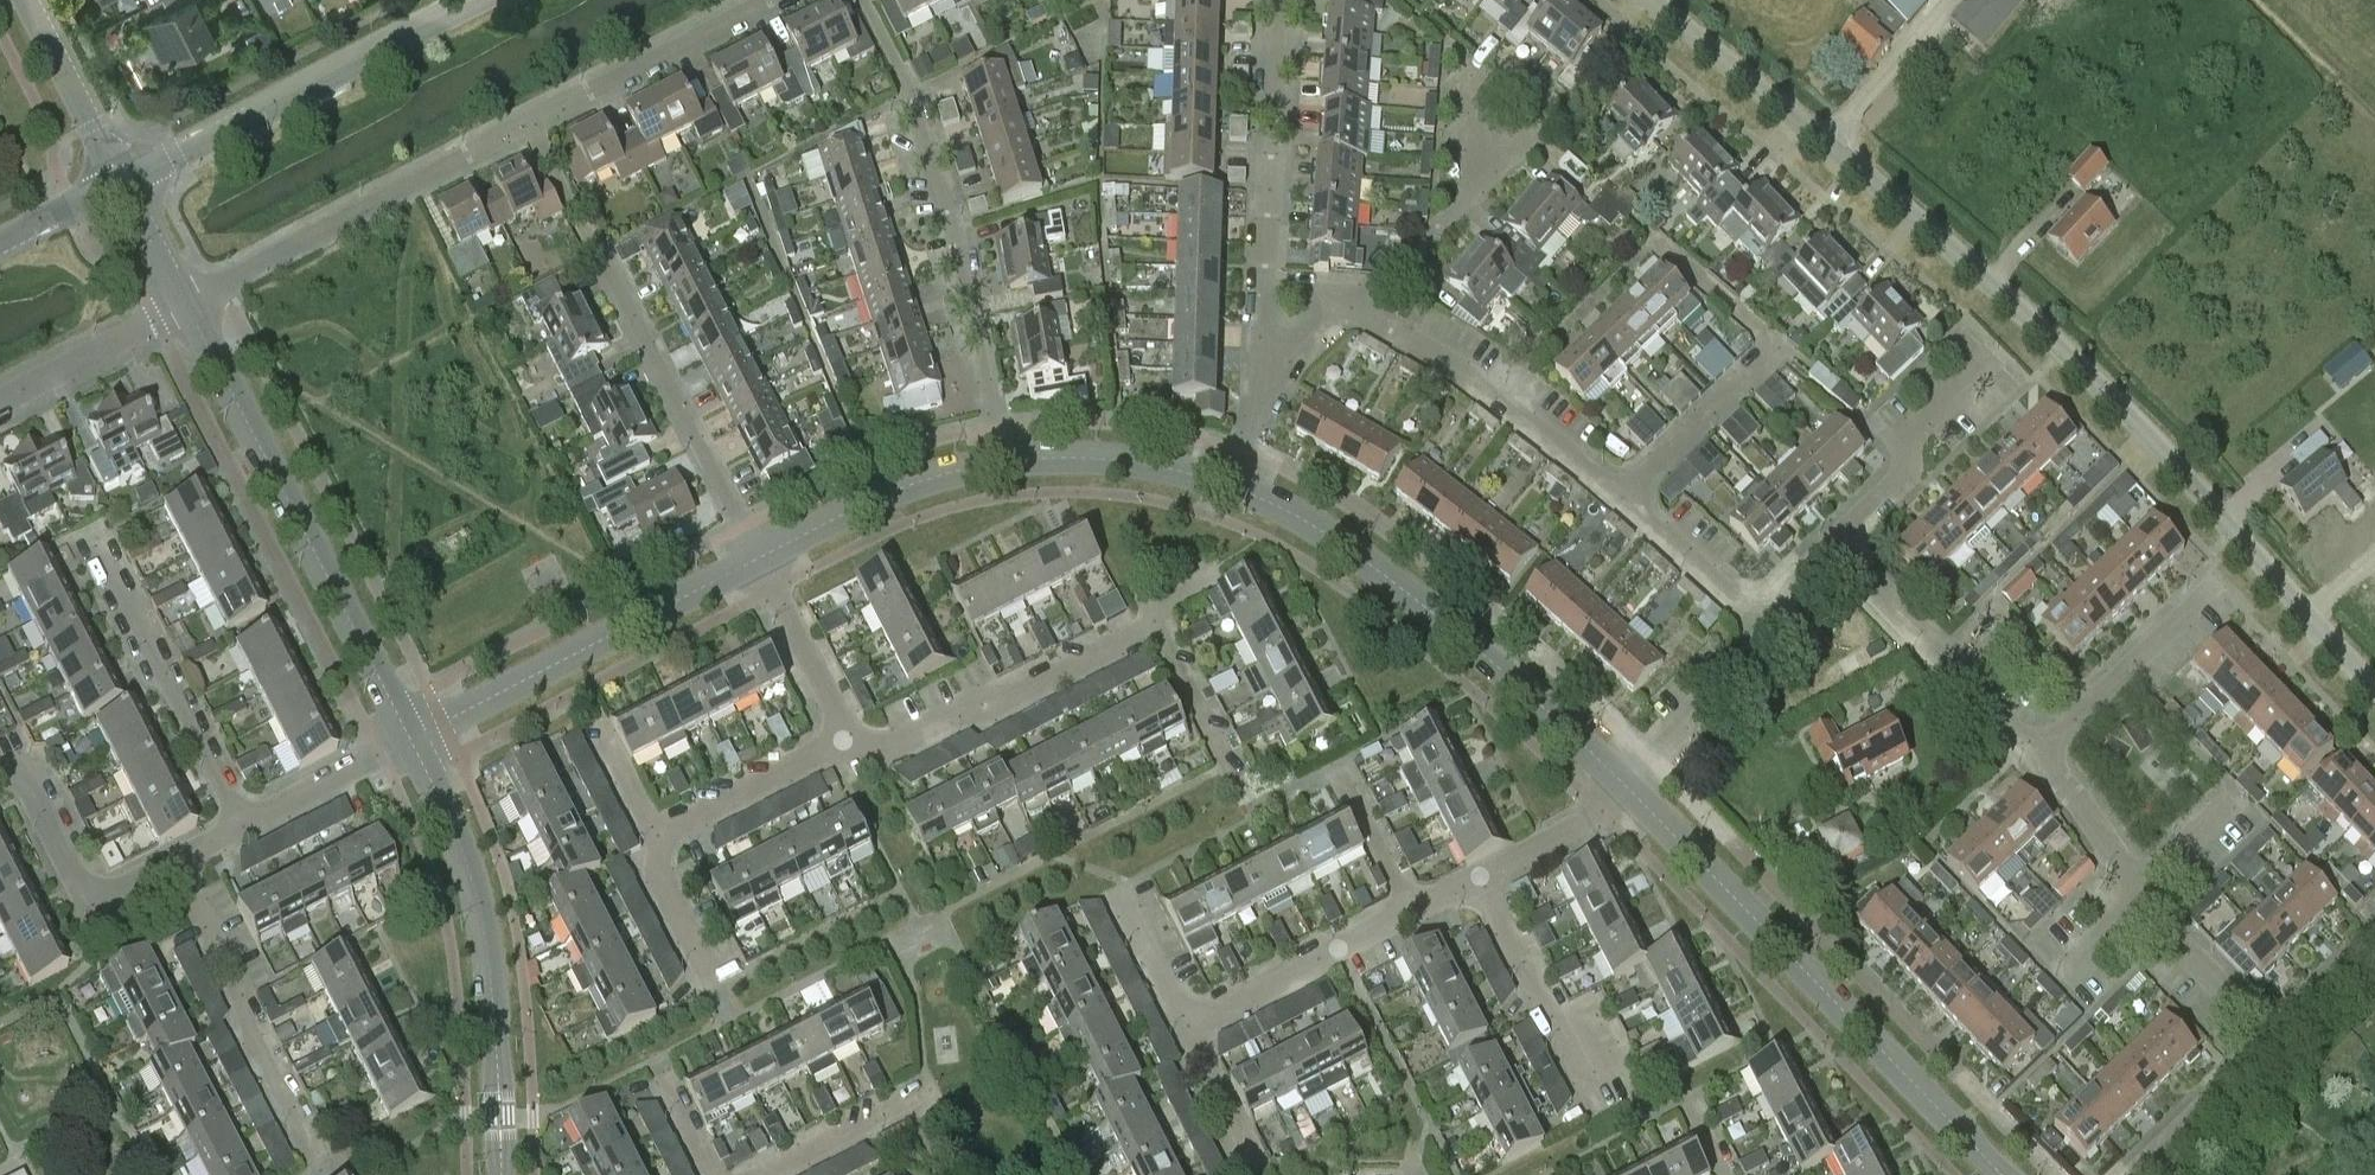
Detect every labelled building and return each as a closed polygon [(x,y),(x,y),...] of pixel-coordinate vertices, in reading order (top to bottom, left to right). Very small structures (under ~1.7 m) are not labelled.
[(171,10),(144,23),(164,63),(215,37),(196,0),(166,0),(171,10)] [(924,0),(894,0),(895,1),(882,7),(898,40),(912,33),(906,21),(929,9),(924,0)] [(929,9),(947,0),(924,0),(929,9)] [(972,0),(954,0),(958,8),(971,2),(972,1),(972,0)] [(1218,29),(1219,3),(1193,2),(1193,0),(1160,0),(1167,1),(1166,28),(1218,29)] [(1328,34),(1373,38),(1375,15),(1383,16),(1384,0),(1355,0),(1354,12),(1330,10),(1328,34)] [(1488,1),(1508,17),(1498,28),(1511,38),(1529,16),(1528,15),(1518,8),(1525,0),(1488,0),(1488,1)] [(1511,38),(1507,43),(1518,52),(1529,37),(1550,54),(1581,16),(1561,0),(1546,17),(1534,8),(1528,15),(1529,16),(1511,38)] [(1909,25),(1931,0),(1879,0),(1909,25)] [(1949,21),(1984,50),(2026,0),(1966,0),(1949,21)] [(1877,2),(1840,45),(1868,69),(1870,71),(1889,48),(1888,47),(1880,40),(1889,30),(1897,37),(1906,26),(1905,25),(1877,2)] [(811,18),(833,61),(848,53),(853,63),(875,51),(862,27),(858,19),(846,25),(835,5),(811,18)] [(1043,9),(1027,17),(1032,27),(1048,19),(1043,9)] [(1603,34),(1581,16),(1550,54),(1570,71),(1559,85),(1571,95),(1599,61),(1588,52),(1603,34)] [(833,61),(811,18),(787,31),(802,58),(788,65),(801,90),(815,83),(810,73),(833,61)] [(1234,18),(1234,30),(1251,30),(1251,18),(1234,18)] [(1218,29),(1166,28),(1165,53),(1177,53),(1217,55),(1218,29)] [(273,51),(262,30),(250,37),(260,58),(273,51)] [(1251,30),(1234,30),(1234,39),(1251,40),(1251,30)] [(1373,38),(1328,34),(1326,59),(1371,62),(1373,38)] [(954,44),(958,60),(975,55),(971,40),(954,44)] [(777,71),(762,43),(737,56),(759,99),(773,91),(779,102),(782,108),(783,108),(784,109),(785,109),(786,109),(787,109),(788,109),(789,109),(790,109),(806,100),(801,90),(788,65),(777,71)] [(983,62),(990,76),(1018,66),(1009,48),(983,62)] [(1430,49),(1429,66),(1429,67),(1440,68),(1441,50),(1430,49)] [(1168,70),(1168,79),(1216,81),(1217,55),(1177,53),(1176,70),(1168,70)] [(759,99),(737,56),(713,69),(728,97),(715,104),(733,137),(746,130),(736,111),(759,99)] [(927,58),(913,66),(921,83),(930,79),(936,75),(927,58)] [(1078,58),(1066,62),(1070,75),(1082,72),(1078,58)] [(1371,62),(1326,59),(1324,82),(1369,86),(1371,62)] [(1026,92),(1018,66),(990,76),(963,85),(971,110),(1018,95),(1026,92)] [(1429,67),(1429,66),(1423,66),(1422,76),(1428,76),(1428,82),(1439,83),(1440,68),(1429,67)] [(1232,81),(1249,82),(1249,70),(1232,69),(1232,81)] [(1084,79),(1084,94),(1099,94),(1100,79),(1084,79)] [(1216,81),(1168,79),(1167,89),(1175,89),(1174,105),(1215,106),(1216,81)] [(1249,82),(1232,81),(1232,90),(1249,91),(1249,82)] [(1324,82),(1323,106),(1368,110),(1369,86),(1324,82)] [(1626,133),(1660,101),(1643,83),(1609,116),(1626,133)] [(682,85),(656,99),(677,139),(695,130),(702,143),(723,132),(709,105),(696,112),(682,85)] [(1018,95),(971,110),(979,134),(1020,121),(1015,105),(1021,103),(1018,95)] [(1427,97),(1425,116),(1436,117),(1437,98),(1427,97)] [(677,139),(656,99),(628,113),(642,140),(631,146),(645,173),(665,162),(658,149),(677,139)] [(1678,120),(1660,101),(1626,133),(1645,152),(1678,120)] [(942,120),(958,114),(954,102),(938,107),(942,120)] [(1215,106),(1174,105),(1173,122),(1166,121),(1166,130),(1214,132),(1215,106)] [(1368,110),(1323,106),(1322,108),(1327,109),(1325,131),(1369,135),(1371,111),(1368,110)] [(958,114),(942,120),(944,127),(961,123),(958,114)] [(1436,117),(1425,116),(1425,131),(1435,131),(1436,117)] [(1231,120),(1230,132),(1248,133),(1248,121),(1231,120)] [(1025,137),(1020,121),(979,134),(987,158),(1033,143),(1031,135),(1025,137)] [(645,173),(631,146),(618,152),(604,126),(575,141),(583,157),(568,165),(580,188),(596,180),(597,181),(617,170),(624,184),(645,173)] [(859,128),(858,127),(830,141),(833,152),(820,156),(828,181),(872,168),(859,128)] [(1214,132),(1166,130),(1165,141),(1165,156),(1213,157),(1214,132)] [(1325,131),(1323,155),(1367,159),(1369,135),(1325,131)] [(1248,133),(1230,132),(1230,142),(1247,142),(1248,133)] [(1689,183),(1721,152),(1704,134),(1672,166),(1689,183)] [(1036,152),(1033,143),(987,158),(995,183),(1035,170),(1030,154),(1036,152)] [(1423,145),(1422,164),(1432,165),(1434,146),(1423,145)] [(957,168),(973,163),(970,150),(953,156),(957,168)] [(2090,151),(2066,178),(2084,195),(2109,168),(2090,151)] [(1741,189),(1731,179),(1740,171),(1721,152),(1689,183),(1706,201),(1699,208),(1697,210),(1706,220),(1708,222),(1730,201),(1741,189)] [(1319,155),(1317,179),(1361,183),(1363,160),(1367,160),(1367,159),(1323,155),(1319,155)] [(1213,157),(1165,156),(1164,172),(1163,182),(1212,184),(1213,157)] [(1568,156),(1559,167),(1581,186),(1590,175),(1568,156)] [(976,171),(973,163),(957,168),(960,176),(976,171)] [(1432,165),(1422,164),(1420,179),(1431,179),(1432,165)] [(489,200),(504,229),(535,214),(542,226),(562,216),(548,187),(535,193),(523,168),(496,182),(501,193),(489,200)] [(872,168),(828,181),(836,205),(879,191),(872,168)] [(1040,185),(1035,170),(995,183),(1002,207),(1048,193),(1045,184),(1040,185)] [(768,200),(777,198),(769,172),(756,179),(764,200),(767,199),(768,200)] [(1229,172),(1229,183),(1246,183),(1246,172),(1229,172)] [(1361,183),(1317,179),(1315,203),(1359,207),(1361,183)] [(1538,187),(1521,207),(1557,236),(1572,218),(1579,224),(1590,212),(1589,211),(1557,183),(1547,195),(1538,187)] [(1730,201),(1708,222),(1718,232),(1719,231),(1735,249),(1749,236),(1782,204),(1765,186),(1739,211),(1730,201)] [(1106,219),(1116,218),(1115,202),(1115,188),(1105,188),(1104,201),(1106,219)] [(786,217),(801,212),(793,189),(779,194),(786,217)] [(1598,201),(1620,219),(1620,218),(1626,223),(1635,212),(1608,189),(1598,201)] [(887,216),(879,191),(836,205),(844,230),(887,216)] [(1179,219),(1221,221),(1222,194),(1180,193),(1179,219)] [(1411,212),(1428,213),(1430,195),(1419,194),(1418,210),(1412,210),(1411,212)] [(504,229),(489,200),(476,207),(469,195),(443,209),(477,275),(491,268),(478,243),(504,229)] [(668,195),(661,199),(667,210),(679,204),(675,197),(668,195)] [(785,222),(777,198),(768,200),(776,225),(785,222)] [(985,200),(968,205),(972,216),(989,211),(985,200)] [(1598,201),(1589,211),(1590,212),(1611,230),(1620,219),(1598,201)] [(2085,202),(2050,240),(2058,247),(2058,250),(2065,258),(2069,257),(2077,265),(2113,227),(2085,202)] [(1315,203),(1313,228),(1357,231),(1359,207),(1315,203)] [(1800,224),(1782,204),(1749,236),(1767,254),(1760,261),(1771,272),(1791,252),(1781,242),(1800,224)] [(1557,236),(1521,207),(1505,226),(1525,243),(1516,254),(1539,272),(1544,277),(1554,265),(1551,263),(1565,244),(1557,237),(1557,236)] [(1686,219),(1697,229),(1706,220),(1697,210),(1686,219)] [(746,227),(753,223),(747,211),(739,215),(746,227)] [(1428,213),(1411,212),(1411,220),(1428,221),(1428,213)] [(1000,267),(1045,259),(1043,246),(1066,242),(1061,215),(1020,222),(1023,238),(996,243),(1000,267)] [(895,240),(887,216),(844,230),(852,254),(895,240)] [(1129,218),(1116,218),(1106,219),(1107,231),(1118,231),(1117,229),(1129,230),(1129,218)] [(657,273),(697,253),(684,229),(680,219),(640,240),(657,273)] [(1221,221),(1179,219),(1178,244),(1220,246),(1221,221)] [(785,222),(776,225),(784,249),(792,246),(785,222)] [(753,223),(746,227),(751,237),(759,233),(753,223)] [(1357,231),(1313,228),(1311,253),(1335,255),(1334,268),(1362,270),(1363,255),(1355,255),(1357,231)] [(1801,263),(1791,252),(1771,272),(1781,282),(1783,281),(1799,298),(1843,255),(1826,238),(1801,263)] [(895,240),(852,254),(860,279),(903,265),(895,240)] [(1479,242),(1463,261),(1499,291),(1513,303),(1539,272),(1516,254),(1507,266),(1479,242)] [(1178,244),(1177,270),(1219,271),(1220,246),(1178,244)] [(796,257),(792,246),(784,249),(787,260),(796,257)] [(709,275),(697,253),(657,273),(669,296),(709,275)] [(1110,269),(1121,268),(1119,253),(1109,254),(1110,269)] [(1862,275),(1843,255),(1799,298),(1826,327),(1831,323),(1831,322),(1851,303),(1842,294),(1862,275)] [(769,272),(777,268),(770,256),(763,260),(769,272)] [(1050,283),(1045,259),(1000,267),(1005,293),(1032,288),(1034,302),(1062,297),(1059,281),(1050,283)] [(1499,291),(1463,261),(1446,281),(1467,300),(1457,311),(1479,330),(1490,317),(1486,314),(1502,295),(1498,292),(1499,291)] [(911,289),(903,265),(860,279),(868,303),(911,289)] [(782,279),(777,268),(769,272),(775,283),(782,279)] [(1121,268),(1110,269),(1112,284),(1123,283),(1121,268)] [(1219,271),(1177,270),(1176,295),(1219,297),(1219,271)] [(1662,272),(1645,288),(1683,326),(1700,309),(1689,298),(1688,299),(1662,272)] [(709,275),(669,296),(681,318),(720,298),(709,275)] [(556,345),(597,324),(585,300),(569,308),(555,282),(522,300),(529,313),(535,326),(544,322),(556,344),(556,345)] [(802,299),(809,295),(804,282),(796,285),(802,299)] [(1645,288),(1628,305),(1660,338),(1676,323),(1681,328),(1683,326),(1645,288)] [(911,289),(868,303),(875,326),(918,312),(911,289)] [(1862,315),(1851,303),(1831,322),(1831,323),(1842,334),(1855,322),(1872,340),(1905,307),(1888,289),(1862,315)] [(814,305),(809,295),(802,299),(811,321),(824,315),(819,303),(814,305)] [(1176,295),(1175,320),(1218,322),(1219,297),(1176,295)] [(732,320),(720,298),(681,318),(692,341),(732,320)] [(791,319),(798,315),(794,303),(786,306),(791,319)] [(1115,320),(1125,319),(1124,304),(1114,305),(1115,320)] [(1660,338),(1628,305),(1610,322),(1642,355),(1660,338)] [(1015,355),(1063,346),(1058,323),(1066,321),(1063,306),(1036,310),(1039,325),(1011,330),(1015,355)] [(1905,307),(1872,340),(1890,359),(1878,370),(1892,384),(1925,352),(1912,338),(1924,326),(1905,307)] [(918,312),(875,326),(883,350),(926,336),(918,312)] [(803,327),(798,315),(791,319),(795,330),(803,327)] [(1126,334),(1125,319),(1115,320),(1116,335),(1126,334)] [(744,343),(732,320),(692,341),(704,363),(744,343)] [(1175,320),(1174,346),(1217,347),(1218,322),(1175,320)] [(1642,355),(1610,322),(1593,338),(1625,371),(1642,355)] [(556,345),(556,344),(547,349),(560,372),(571,395),(603,379),(597,369),(599,368),(593,356),(609,348),(597,324),(556,345)] [(1101,327),(1089,329),(1091,341),(1103,339),(1101,327)] [(829,341),(828,340),(824,330),(816,333),(821,345),(829,341)] [(934,361),(926,336),(883,350),(891,375),(934,361)] [(1371,353),(1376,344),(1363,337),(1358,346),(1371,353)] [(833,338),(828,340),(829,341),(821,345),(830,367),(843,363),(833,338)] [(1593,338),(1575,355),(1603,383),(1602,384),(1610,392),(1627,376),(1624,373),(1625,371),(1593,338)] [(756,366),(744,343),(704,363),(716,386),(756,366)] [(1715,343),(1707,351),(1726,371),(1735,363),(1715,343)] [(1118,366),(1129,365),(1127,344),(1116,345),(1118,366)] [(1376,344),(1371,353),(1384,361),(1390,352),(1376,344)] [(2355,345),(2323,372),(2340,393),(2373,366),(2355,345)] [(1063,346),(1015,355),(1020,381),(1026,380),(1032,407),(1090,408),(1086,381),(1069,383),(1063,346)] [(1217,347),(1174,346),(1173,371),(1216,373),(1217,347)] [(810,365),(818,362),(813,351),(805,354),(810,365)] [(1726,371),(1707,351),(1695,363),(1714,383),(1726,371)] [(1603,383),(1575,355),(1557,372),(1585,401),(1602,384),(1603,383)] [(934,361),(891,375),(898,398),(883,403),(888,418),(905,413),(906,417),(942,406),(937,389),(943,387),(934,361)] [(1413,378),(1418,369),(1405,361),(1393,383),(1406,390),(1413,378)] [(818,362),(810,365),(815,378),(823,375),(818,362)] [(853,386),(843,363),(830,367),(840,392),(853,386)] [(1131,385),(1129,365),(1118,366),(1119,386),(1131,385)] [(756,366),(716,386),(728,408),(767,388),(756,366)] [(1832,398),(1842,386),(1818,366),(1808,377),(1832,398)] [(1431,377),(1418,369),(1413,378),(1427,385),(1431,377)] [(1216,373),(1173,371),(1173,398),(1198,398),(1197,419),(1223,420),(1225,398),(1215,398),(1216,373)] [(1671,385),(1691,406),(1700,397),(1680,376),(1671,385)] [(1765,387),(1784,408),(1795,398),(1775,377),(1765,387)] [(603,379),(571,395),(583,418),(582,419),(594,442),(605,437),(646,416),(633,392),(614,402),(603,379)] [(1691,406),(1671,385),(1660,396),(1680,416),(1691,406)] [(1842,386),(1832,398),(1852,414),(1862,403),(1842,386)] [(1784,408),(1765,387),(1755,397),(1775,417),(1784,408)] [(779,411),(767,388),(728,408),(739,431),(779,411)] [(111,408),(135,454),(150,447),(160,468),(184,455),(179,445),(166,419),(154,425),(140,397),(127,403),(126,400),(111,408)] [(830,412),(837,409),(832,398),(824,401),(829,413),(830,412)] [(1317,447),(1338,410),(1317,398),(1295,435),(1317,447)] [(2046,407),(2028,425),(2066,465),(2072,459),(2064,451),(2084,433),(2073,421),(2066,428),(2046,407)] [(135,454),(111,408),(99,414),(100,416),(89,422),(103,451),(90,457),(106,488),(120,481),(112,465),(135,454)] [(1482,425),(1488,417),(1476,408),(1470,416),(1482,425)] [(830,412),(829,413),(834,425),(842,421),(837,409),(830,412)] [(1637,418),(1656,438),(1665,430),(1646,409),(1637,418)] [(1338,410),(1317,447),(1338,459),(1359,422),(1338,410)] [(1731,420),(1750,441),(1760,431),(1741,410),(1731,420)] [(533,415),(532,416),(541,433),(542,432),(550,428),(541,411),(533,415)] [(791,433),(779,411),(739,431),(751,454),(791,433)] [(646,416),(605,437),(612,450),(601,456),(606,465),(600,469),(609,487),(650,465),(642,448),(658,439),(646,416)] [(1488,417),(1482,425),(1493,434),(1500,426),(1488,417)] [(1656,438),(1637,418),(1626,429),(1645,449),(1656,438)] [(1750,441),(1731,420),(1720,430),(1740,451),(1750,441)] [(842,421),(834,425),(826,428),(840,461),(856,454),(842,421)] [(1359,422),(1338,459),(1359,471),(1380,434),(1359,422)] [(1816,441),(1854,481),(1862,474),(1852,464),(1872,445),(1857,427),(1847,435),(1836,423),(1816,441)] [(2066,465),(2028,425),(2010,442),(2040,474),(2051,464),(2058,472),(2066,465)] [(862,429),(862,441),(878,442),(878,430),(862,429)] [(802,455),(791,433),(751,454),(763,477),(767,475),(777,492),(817,471),(807,452),(802,455)] [(1402,447),(1380,434),(1359,471),(1381,484),(1402,447)] [(2333,496),(2344,486),(2343,485),(2346,483),(2319,453),(2328,446),(2318,435),(2297,454),(2308,466),(2280,490),(2305,518),(2332,494),(2333,496)] [(1520,455),(1526,447),(1515,438),(1509,446),(1520,455)] [(40,444),(27,450),(49,495),(64,488),(70,500),(93,501),(94,488),(81,462),(68,469),(53,441),(41,447),(40,444)] [(1854,481),(1816,441),(1799,457),(1827,487),(1840,474),(1850,485),(1854,481)] [(2010,442),(1990,460),(2021,493),(2040,474),(2010,442)] [(1696,452),(1716,473),(1726,464),(1706,443),(1696,452)] [(1538,456),(1526,447),(1520,455),(1532,465),(1538,456)] [(49,495),(27,450),(12,458),(14,461),(3,467),(17,495),(4,501),(23,538),(32,534),(26,524),(31,522),(27,515),(38,510),(34,503),(49,495)] [(1716,473),(1696,452),(1685,463),(1705,484),(1716,473)] [(1827,487),(1799,457),(1799,458),(1795,453),(1778,469),(1782,474),(1814,506),(1821,500),(1817,497),(1827,487)] [(2086,486),(2093,493),(2119,469),(2107,457),(2081,482),(2086,486)] [(1990,460),(1972,478),(2003,510),(2021,493),(1990,460)] [(1416,510),(1442,477),(1422,462),(1396,495),(1416,510)] [(1558,484),(1564,476),(1553,468),(1546,476),(1558,484)] [(1814,506),(1782,474),(1765,490),(1794,520),(1806,508),(1809,512),(1814,506)] [(695,511),(677,476),(639,496),(631,481),(604,495),(594,501),(600,512),(602,516),(608,513),(617,530),(638,519),(647,536),(695,511)] [(1564,476),(1558,484),(1570,494),(1576,486),(1564,476)] [(2125,476),(2100,501),(2107,508),(2117,519),(2126,511),(2119,504),(2136,488),(2125,476)] [(1461,492),(1442,477),(1416,510),(1435,525),(1461,492)] [(1972,478),(1954,496),(1984,528),(2003,510),(1972,478)] [(1794,520),(1765,490),(1764,491),(1756,483),(1739,499),(1747,507),(1748,506),(1786,547),(1794,540),(1784,529),(1794,520)] [(594,501),(604,495),(599,485),(580,495),(586,505),(594,501)] [(2086,486),(2068,503),(2075,511),(2093,493),(2086,486)] [(2362,506),(2344,486),(2333,496),(2350,515),(2362,506)] [(1557,488),(1550,497),(1558,503),(1566,494),(1557,488)] [(177,535),(215,515),(202,489),(164,509),(177,535)] [(1461,492),(1435,525),(1454,540),(1480,506),(1461,492)] [(1954,496),(1935,513),(1966,546),(1984,528),(1954,496)] [(6,535),(8,534),(13,544),(23,538),(4,501),(0,504),(0,526),(6,535)] [(586,505),(584,506),(590,517),(600,512),(594,501),(586,505)] [(2107,508),(2100,501),(2082,518),(2089,525),(2107,508)] [(2075,511),(2068,503),(2049,522),(2056,529),(2075,511)] [(1499,521),(1480,506),(1454,540),(1473,555),(1499,521)] [(1748,506),(1747,507),(1730,523),(1759,553),(1770,542),(1780,553),(1786,547),(1748,506)] [(2134,537),(2165,569),(2184,550),(2174,541),(2182,534),(2160,512),(2134,537)] [(1935,513),(1917,531),(1948,563),(1966,546),(1935,513)] [(227,538),(215,515),(177,535),(189,558),(227,538)] [(1616,534),(1623,525),(1612,516),(1605,524),(1616,534)] [(2082,518),(2063,536),(2070,544),(2089,525),(2082,518)] [(1518,536),(1499,521),(1473,555),(1492,569),(1518,536)] [(2049,522),(2031,539),(2038,547),(2056,529),(2049,522)] [(1635,536),(1623,525),(1616,534),(1627,544),(1635,536)] [(1059,544),(1076,578),(1102,565),(1085,531),(1059,544)] [(1948,563),(1917,531),(1897,550),(1928,582),(1948,563)] [(474,547),(467,534),(441,549),(447,561),(474,547)] [(1537,551),(1518,536),(1492,569),(1511,585),(1537,551)] [(2070,544),(2063,536),(2051,548),(2059,555),(2070,544)] [(157,537),(141,545),(146,556),(162,547),(157,537)] [(2134,537),(2116,554),(2147,586),(2165,569),(2134,537)] [(240,562),(227,538),(189,558),(202,582),(240,562)] [(2038,547),(2031,539),(2012,557),(2020,565),(2038,547)] [(1076,578),(1059,544),(1034,557),(1051,592),(1076,578)] [(146,556),(141,545),(126,553),(132,563),(146,556)] [(1652,566),(1659,558),(1648,548),(1641,557),(1652,566)] [(2147,586),(2116,554),(2104,566),(2094,557),(2088,564),(2097,573),(2098,572),(2128,604),(2147,586)] [(20,601),(59,580),(46,556),(7,576),(20,601)] [(1034,557),(1008,570),(1026,605),(1051,592),(1034,557)] [(2020,565),(2012,557),(2000,569),(2008,577),(2020,565)] [(1659,558),(1652,566),(1664,577),(1672,569),(1659,558)] [(240,562),(202,582),(214,606),(252,586),(240,562)] [(2026,572),(2033,580),(2045,570),(2037,562),(2026,572)] [(872,608),(906,590),(893,564),(859,582),(872,608)] [(1545,614),(1573,582),(1554,565),(1526,597),(1545,614)] [(1008,570),(983,583),(1000,618),(1026,605),(1008,570)] [(1232,618),(1267,600),(1262,590),(1268,587),(1259,571),(1253,574),(1219,592),(1208,598),(1221,623),(1232,617),(1232,618)] [(2033,580),(2026,572),(2002,596),(2012,607),(2036,583),(2033,580)] [(2098,572),(2097,573),(2080,590),(2110,621),(2128,604),(2098,572)] [(155,576),(144,582),(150,593),(157,590),(159,583),(155,576)] [(59,580),(20,601),(33,625),(71,604),(59,580)] [(1688,598),(1695,590),(1684,580),(1677,588),(1688,598)] [(1591,598),(1573,582),(1545,614),(1563,630),(1591,598)] [(1000,618),(983,583),(957,596),(974,631),(1000,618)] [(1986,583),(1976,592),(1984,601),(1994,591),(1986,583)] [(187,596),(181,585),(166,593),(172,604),(187,596)] [(264,611),(252,586),(214,606),(226,631),(264,611)] [(919,616),(906,590),(872,608),(885,633),(919,616)] [(1688,598),(1698,608),(1705,599),(1695,590),(1688,598)] [(2062,595),(2055,602),(2091,639),(2110,621),(2080,590),(2067,601),(2062,595)] [(1984,601),(1976,592),(1963,604),(1971,613),(1984,601)] [(172,604),(166,593),(151,601),(156,612),(172,604)] [(1609,614),(1591,598),(1563,630),(1581,646),(1609,614)] [(1267,600),(1232,618),(1246,643),(1280,625),(1267,600)] [(1089,619),(1102,613),(1095,601),(1082,607),(1089,619)] [(2091,639),(2055,602),(2046,610),(2052,616),(2043,625),(2073,657),(2091,639)] [(83,628),(71,604),(33,625),(45,649),(83,628)] [(1723,616),(1714,607),(1706,615),(1698,624),(1709,632),(1723,616)] [(1102,613),(1089,619),(1094,630),(1107,623),(1102,613)] [(841,614),(831,620),(837,633),(848,627),(841,614)] [(1609,614),(1581,646),(1599,662),(1627,630),(1609,614)] [(932,641),(919,616),(885,633),(898,659),(932,641)] [(837,633),(831,620),(819,627),(826,639),(837,633)] [(1195,629),(1201,641),(1213,635),(1207,623),(1195,629)] [(1293,650),(1280,625),(1246,643),(1259,668),(1293,650)] [(1038,645),(1051,639),(1045,626),(1032,633),(1038,645)] [(96,652),(83,628),(45,649),(57,673),(96,652)] [(248,673),(286,654),(273,628),(235,647),(248,673)] [(1201,641),(1195,629),(1183,635),(1190,647),(1201,641)] [(1645,646),(1627,630),(1599,662),(1617,678),(1645,646)] [(2212,686),(2243,656),(2226,638),(2195,668),(2212,686)] [(1012,639),(1005,643),(1017,669),(1024,666),(1012,639)] [(1051,639),(1038,645),(1043,656),(1056,649),(1051,639)] [(945,667),(932,641),(898,659),(911,685),(945,667)] [(211,643),(196,651),(201,662),(217,654),(211,643)] [(1645,646),(1617,678),(1636,694),(1664,663),(1645,646)] [(743,663),(761,697),(787,684),(769,649),(743,663)] [(989,649),(981,653),(991,670),(998,666),(989,649)] [(1306,675),(1293,650),(1259,668),(1272,694),(1306,675)] [(8,660),(13,671),(30,662),(24,651),(8,660)] [(201,662),(196,651),(180,659),(186,670),(201,662)] [(96,652),(57,673),(70,697),(108,676),(96,652)] [(286,654),(248,673),(260,698),(298,678),(286,654)] [(2243,656),(2212,686),(2213,687),(2205,694),(2223,712),(2231,706),(2230,705),(2261,674),(2243,656)] [(1148,677),(1158,671),(1140,657),(1130,661),(1130,662),(1148,677)] [(8,660),(0,664),(0,678),(13,671),(8,660)] [(761,697),(743,663),(718,676),(736,710),(761,697)] [(868,665),(857,671),(863,683),(874,677),(868,665)] [(863,683),(857,671),(845,677),(852,689),(863,683)] [(1221,679),(1228,691),(1239,686),(1232,674),(1221,679)] [(2279,693),(2261,674),(2230,705),(2231,706),(2242,717),(2233,724),(2240,732),(2279,693)] [(1306,675),(1272,694),(1285,719),(1319,701),(1306,675)] [(108,676),(70,697),(83,722),(121,701),(108,676)] [(736,710),(718,676),(693,689),(711,723),(736,710)] [(1093,681),(1111,696),(1120,691),(1103,677),(1102,676),(1093,681)] [(311,702),(298,678),(260,698),(272,722),(311,702)] [(1228,691),(1221,679),(1210,685),(1216,697),(1228,691)] [(1101,701),(1110,696),(1111,696),(1093,681),(1091,681),(1083,685),(1083,686),(1101,701)] [(693,689),(667,702),(685,737),(711,723),(693,689)] [(1144,705),(1162,740),(1186,727),(1168,693),(1144,705)] [(2279,693),(2240,732),(2247,739),(2256,732),(2266,742),(2297,711),(2279,693)] [(49,700),(33,708),(38,719),(54,710),(49,700)] [(1046,705),(1064,720),(1074,715),(1056,700),(1055,700),(1046,705)] [(224,709),(230,720),(246,711),(241,701),(224,709)] [(1319,701),(1285,719),(1299,745),(1333,727),(1319,701)] [(323,726),(311,702),(272,722),(285,746),(323,726)] [(685,737),(667,702),(642,715),(660,750),(685,737)] [(2175,722),(2183,714),(2172,704),(2164,711),(2175,722)] [(1046,705),(1045,705),(1037,710),(1055,725),(1064,720),(1046,705)] [(1138,752),(1144,763),(1168,751),(1162,740),(1144,705),(1121,717),(1138,752)] [(107,750),(145,731),(132,706),(95,725),(107,750)] [(38,719),(33,708),(18,716),(23,727),(38,719)] [(230,720),(224,709),(210,716),(216,727),(230,720)] [(2297,711),(2266,742),(2284,761),(2315,730),(2297,711)] [(2183,714),(2175,722),(2187,734),(2194,726),(2183,714)] [(660,750),(642,715),(616,729),(634,763),(660,750)] [(1121,717),(1098,729),(1115,764),(1138,752),(1121,717)] [(774,737),(787,731),(780,718),(768,725),(774,737)] [(1413,765),(1448,747),(1435,721),(1400,739),(1401,739),(1390,745),(1394,754),(1399,757),(1407,753),(1413,765)] [(1832,728),(1813,738),(1823,758),(1829,755),(1849,791),(1906,760),(1887,723),(1842,747),(1832,728)] [(1000,729),(1018,744),(1027,739),(1010,724),(1009,724),(1000,729)] [(1248,730),(1254,742),(1265,736),(1259,724),(1248,730)] [(336,751),(323,726),(285,746),(297,771),(336,751)] [(1000,729),(998,729),(990,734),(1008,749),(1017,744),(1018,744),(1000,729)] [(1115,764),(1098,729),(1074,741),(1092,776),(1115,764)] [(1254,742),(1248,730),(1236,736),(1243,749),(1254,742)] [(2315,730),(2284,761),(2302,779),(2333,749),(2315,730)] [(145,731),(107,750),(120,774),(158,754),(145,731)] [(787,731),(774,737),(779,747),(792,741),(787,731)] [(574,767),(592,757),(585,742),(580,732),(561,742),(574,767)] [(2212,760),(2219,752),(2201,733),(2194,741),(2212,760)] [(59,738),(45,746),(50,755),(64,748),(59,738)] [(968,760),(977,755),(959,740),(958,739),(949,745),(968,760)] [(1092,776),(1074,741),(1051,753),(1069,788),(1092,776)] [(724,764),(736,757),(729,744),(717,751),(724,764)] [(958,765),(966,760),(968,760),(949,745),(947,745),(940,749),(940,750),(958,765)] [(1363,759),(1355,764),(1357,768),(1383,755),(1379,747),(1361,756),(1363,759)] [(1448,747),(1413,765),(1414,766),(1401,773),(1414,798),(1427,791),(1426,790),(1461,773),(1448,747)] [(266,748),(251,756),(256,767),(272,759),(266,748)] [(2219,752),(2212,760),(2222,771),(2230,763),(2219,752)] [(1051,753),(1028,765),(1045,800),(1046,799),(1069,788),(1051,753)] [(158,754),(120,774),(132,798),(170,778),(158,754)] [(517,797),(553,778),(541,754),(505,773),(517,797)] [(256,767),(251,756),(235,764),(241,775),(256,767)] [(2325,818),(2363,780),(2340,756),(2309,787),(2326,805),(2319,812),(2325,818)] [(592,757),(574,767),(586,790),(605,780),(600,771),(592,757)] [(741,767),(736,757),(724,764),(729,773),(741,767)] [(920,784),(930,779),(911,764),(901,769),(920,784)] [(1028,765),(1005,777),(1004,777),(1018,803),(1017,803),(1022,812),(1023,811),(1026,817),(1035,817),(1043,813),(1049,804),(1046,799),(1045,800),(1028,765)] [(1001,768),(977,781),(995,815),(1017,803),(1018,803),(1004,777),(1005,777),(1001,768)] [(920,784),(901,769),(893,774),(912,788),(920,784)] [(673,790),(686,783),(679,771),(666,777),(673,790)] [(1474,798),(1461,773),(1426,790),(1427,791),(1439,815),(1474,798)] [(100,777),(83,786),(89,797),(105,788),(100,777)] [(2247,797),(2255,789),(2243,777),(2236,785),(2247,797)] [(170,778),(132,798),(145,822),(183,802),(170,778)] [(565,801),(553,778),(517,797),(510,801),(522,824),(529,820),(565,801)] [(817,779),(818,803),(830,796),(820,778),(817,779)] [(809,807),(818,803),(817,779),(807,784),(809,807)] [(609,788),(605,780),(586,790),(598,813),(616,804),(609,788)] [(2363,780),(2325,818),(2333,826),(2340,819),(2350,830),(2374,805),(2374,792),(2363,780)] [(995,815),(977,781),(953,793),(971,827),(973,826),(978,838),(1001,826),(995,815)] [(686,783),(673,790),(679,800),(691,793),(686,783)] [(89,797),(83,786),(69,793),(74,804),(89,797)] [(2005,808),(2044,848),(2061,832),(2052,823),(2059,816),(2049,806),(2044,810),(2024,789),(2005,808)] [(2255,789),(2247,797),(2258,807),(2265,800),(2255,789)] [(971,827),(953,793),(930,805),(948,839),(971,827)] [(1402,796),(1390,802),(1396,815),(1408,808),(1402,796)] [(782,821),(780,798),(779,798),(770,802),(771,827),(782,821)] [(1474,798),(1439,815),(1452,841),(1487,823),(1474,798)] [(342,825),(344,824),(354,819),(345,800),(344,800),(343,800),(341,801),(342,825)] [(342,825),(341,801),(332,806),(331,807),(332,830),(342,825)] [(577,824),(565,801),(529,820),(541,843),(577,824)] [(196,827),(183,802),(145,822),(158,847),(196,827)] [(771,827),(770,802),(761,807),(761,808),(762,831),(771,827)] [(1396,815),(1390,802),(1379,808),(1385,820),(1396,815)] [(616,804),(598,813),(610,836),(629,826),(624,817),(623,818),(616,804)] [(948,839),(930,805),(906,817),(924,851),(948,839)] [(2350,830),(2362,842),(2355,849),(2360,855),(2374,841),(2374,805),(2350,830)] [(2044,848),(2005,808),(1987,825),(2017,857),(2033,841),(2042,850),(2044,848)] [(829,823),(847,859),(871,847),(853,811),(829,823)] [(1819,830),(1835,865),(1868,850),(1852,815),(1819,830)] [(2295,847),(2302,839),(2279,815),(2271,822),(2295,847)] [(1345,817),(1319,831),(1337,865),(1363,851),(1345,817)] [(296,849),(297,848),(305,844),(304,821),(304,820),(296,824),(295,825),(296,849)] [(735,846),(733,822),(724,827),(725,850),(735,846)] [(847,859),(829,823),(805,835),(824,871),(847,859)] [(1500,849),(1487,823),(1452,841),(1465,867),(1500,849)] [(577,824),(541,843),(553,866),(589,847),(577,824)] [(286,854),(296,849),(295,825),(285,830),(285,831),(286,854)] [(1987,825),(1968,844),(1998,875),(2017,857),(1987,825)] [(124,826),(109,833),(114,844),(130,837),(124,826)] [(633,834),(629,826),(610,836),(621,858),(622,860),(624,859),(641,849),(640,848),(633,835),(633,834)] [(725,850),(724,827),(714,832),(716,856),(725,851),(725,850)] [(1319,831),(1294,844),(1311,878),(1337,865),(1319,831)] [(2250,848),(2258,856),(2275,839),(2268,831),(2250,848)] [(114,844),(109,833),(93,841),(99,852),(114,844)] [(378,833),(354,845),(372,881),(396,869),(378,833)] [(805,835),(782,847),(801,883),(824,871),(805,835)] [(2302,839),(2295,847),(2307,860),(2315,852),(2302,839)] [(2360,855),(2369,863),(2374,857),(2374,841),(2360,855)] [(259,868),(258,845),(257,844),(250,848),(251,872),(259,868)] [(1311,878),(1294,844),(1268,857),(1286,891),(1311,878)] [(1998,875),(1968,844),(1948,863),(1979,894),(1998,875)] [(354,845),(331,857),(349,893),(372,881),(354,845)] [(1428,846),(1416,853),(1422,865),(1434,859),(1428,846)] [(553,866),(565,889),(584,879),(585,880),(601,871),(589,847),(553,866)] [(782,847),(759,859),(778,894),(801,883),(782,847)] [(251,872),(250,848),(239,854),(240,877),(251,872)] [(1010,848),(996,855),(1004,871),(1005,870),(1018,863),(1010,848)] [(2250,848),(2237,861),(2232,866),(2248,883),(2267,865),(2258,856),(2250,848)] [(0,852),(0,882),(17,873),(5,849),(0,852)] [(1422,865),(1416,853),(1405,859),(1411,871),(1422,865)] [(331,857),(308,869),(326,904),(349,893),(331,857)] [(1286,891),(1268,857),(1243,870),(1261,904),(1267,916),(1292,902),(1286,891)] [(622,860),(621,858),(604,867),(617,892),(632,873),(630,870),(629,870),(624,859),(622,860)] [(778,894),(759,859),(736,871),(760,917),(783,906),(778,894)] [(1574,903),(1609,885),(1596,859),(1561,877),(1574,903)] [(2084,861),(2070,875),(2081,885),(2095,872),(2084,861)] [(1938,884),(1946,876),(1937,866),(1928,875),(1938,884)] [(2331,884),(2338,876),(2329,866),(2321,873),(2331,884)] [(308,869),(284,880),(302,916),(326,904),(308,869)] [(1261,904),(1243,870),(1218,883),(1235,917),(1261,904)] [(1378,870),(1370,874),(1379,892),(1387,887),(1378,870)] [(760,917),(736,871),(712,883),(736,930),(760,917)] [(979,872),(970,877),(977,889),(986,885),(979,872)] [(2307,872),(2289,888),(2319,920),(2337,903),(2307,872)] [(17,873),(0,882),(0,912),(30,897),(17,873)] [(632,873),(617,892),(629,915),(643,897),(636,883),(637,883),(632,873)] [(2213,885),(2220,892),(2231,882),(2223,874),(2213,885)] [(2081,885),(2070,875),(2068,877),(2052,892),(2063,903),(2081,885)] [(1946,876),(1938,884),(1951,897),(1959,889),(1946,876)] [(2363,902),(2338,876),(2331,884),(2356,909),(2363,902)] [(565,889),(548,897),(560,921),(596,902),(585,880),(584,879),(565,889)] [(302,916),(284,880),(261,892),(279,928),(285,940),(308,929),(302,917),(302,916)] [(1218,883),(1192,896),(1210,931),(1235,917),(1218,883)] [(1609,885),(1574,903),(1587,928),(1622,910),(1609,885)] [(2220,892),(2213,885),(2183,914),(2199,930),(2203,925),(2199,921),(2213,907),(2223,897),(2219,894),(2220,892)] [(2289,888),(2270,907),(2300,938),(2319,920),(2289,888)] [(2036,914),(2044,921),(2053,912),(2060,906),(2044,889),(2038,894),(2028,894),(2021,902),(2034,916),(2036,914)] [(1878,942),(1909,912),(1891,894),(1885,900),(1876,890),(1852,913),(1862,922),(1860,924),(1878,942)] [(279,928),(261,892),(237,905),(255,940),(279,928)] [(1166,910),(1192,959),(1218,945),(1210,931),(1192,896),(1166,910)] [(0,912),(0,934),(3,941),(42,921),(30,897),(0,912)] [(643,897),(629,915),(641,938),(656,919),(651,911),(643,897)] [(1324,915),(1336,908),(1330,898),(1318,904),(1324,915)] [(596,902),(560,921),(572,944),(608,926),(596,902)] [(1974,921),(1982,914),(1972,903),(1964,911),(1974,921)] [(1102,904),(1077,905),(1083,915),(1106,914),(1107,914),(1102,904)] [(2300,938),(2270,907),(2258,918),(2254,913),(2248,913),(2244,917),(2281,956),(2300,938)] [(1336,908),(1324,915),(1330,927),(1342,920),(1336,908)] [(1550,909),(1538,915),(1545,927),(1556,921),(1550,909)] [(1635,936),(1622,910),(1587,928),(1600,953),(1635,936)] [(1927,930),(1909,912),(1878,942),(1896,961),(1927,930)] [(1982,914),(1974,921),(1986,934),(1994,926),(1982,914)] [(2036,914),(2034,916),(2023,927),(2031,934),(2044,921),(2036,914)] [(1538,915),(1527,921),(1534,933),(1545,927),(1538,915)] [(1033,959),(1068,940),(1056,916),(1020,935),(1033,959)] [(2281,956),(2244,917),(2215,945),(2247,979),(2257,969),(2262,974),(2263,973),(2266,976),(2275,967),(2272,964),(2281,956)] [(661,928),(656,919),(641,938),(653,961),(667,943),(660,929),(661,928)] [(54,945),(42,921),(3,941),(16,965),(54,945)] [(1273,941),(1285,935),(1280,924),(1268,931),(1273,941)] [(620,949),(608,926),(572,944),(584,967),(620,949)] [(1927,930),(1896,961),(1914,979),(1952,943),(1945,936),(1938,942),(1927,930)] [(1472,954),(1487,935),(1486,933),(1466,944),(1472,954)] [(1285,935),(1273,941),(1280,953),(1292,947),(1285,935)] [(1492,946),(1487,935),(1472,954),(1477,964),(1492,946)] [(1648,961),(1647,960),(1635,936),(1600,953),(1614,979),(1646,963),(1645,962),(1648,961)] [(1068,940),(1033,959),(1033,960),(1021,966),(1033,989),(1045,983),(1044,982),(1080,964),(1068,940)] [(2010,957),(2018,950),(2008,940),(2000,947),(2010,957)] [(1415,983),(1450,965),(1438,941),(1391,965),(1404,989),(1415,983)] [(1102,952),(1126,951),(1121,942),(1120,942),(1097,943),(1102,952)] [(675,957),(667,943),(653,961),(665,984),(680,965),(675,957)] [(1960,952),(1952,943),(1914,979),(1932,998),(1963,968),(1954,958),(1960,952)] [(178,965),(192,946),(191,944),(172,954),(178,965)] [(1679,944),(1647,960),(1648,961),(1645,962),(1646,963),(1658,988),(1692,970),(1679,944)] [(54,945),(16,965),(28,990),(67,970),(54,945)] [(178,965),(183,975),(197,957),(198,956),(192,946),(178,965)] [(324,993),(358,975),(345,949),(311,967),(324,993)] [(584,967),(571,974),(583,997),(596,990),(632,972),(620,949),(584,967)] [(1223,968),(1235,961),(1229,950),(1217,956),(1223,968)] [(2030,962),(2018,950),(2010,957),(2022,970),(2030,962)] [(1130,960),(1126,951),(1102,952),(1107,962),(1130,960)] [(122,994),(157,975),(145,952),(109,970),(122,994)] [(1576,959),(1565,965),(1571,977),(1582,971),(1576,959)] [(1223,968),(1229,979),(1241,973),(1235,961),(1223,968)] [(1092,987),(1080,964),(1044,982),(1045,983),(1056,1005),(1092,987)] [(685,975),(680,965),(665,984),(670,993),(685,975)] [(1462,988),(1450,965),(1415,983),(1427,1007),(1462,988)] [(1565,965),(1553,971),(1560,983),(1571,977),(1565,965)] [(1981,986),(1963,968),(1932,998),(1950,1016),(1981,986)] [(1705,995),(1692,970),(1658,988),(1671,1013),(1705,995)] [(644,995),(632,972),(596,990),(608,1013),(608,1014),(644,995)] [(1492,992),(1496,1000),(1511,982),(1507,974),(1506,974),(1492,992)] [(169,999),(157,975),(122,994),(111,1000),(124,1023),(169,999)] [(371,1001),(358,975),(324,993),(337,1018),(371,1001)] [(2046,994),(2053,987),(2043,976),(2036,984),(2046,994)] [(994,981),(985,986),(989,994),(998,989),(994,981)] [(1511,982),(1496,1000),(1502,1011),(1516,992),(1511,982)] [(202,1011),(217,993),(212,984),(211,985),(197,1003),(202,1012),(202,1011)] [(1981,986),(1950,1016),(1968,1034),(1999,1004),(1981,986)] [(1092,987),(1056,1005),(1057,1006),(1046,1011),(1058,1034),(1068,1028),(1104,1010),(1092,987)] [(2053,987),(2046,994),(2047,995),(2042,1000),(2053,1010),(2058,1006),(2065,999),(2053,987)] [(1121,990),(1126,999),(1150,997),(1145,988),(1144,989),(1121,990)] [(1312,1012),(1313,1014),(1325,1007),(1315,988),(1311,990),(1312,1012)] [(1462,988),(1427,1007),(1439,1030),(1474,1011),(1462,988)] [(1304,1018),(1313,1014),(1312,1012),(1311,990),(1302,994),(1302,995),(1304,1018)] [(2123,990),(2112,1001),(2120,1009),(2130,998),(2123,990)] [(221,1003),(217,993),(202,1011),(202,1012),(207,1021),(221,1003)] [(1621,1000),(1628,1012),(1639,1006),(1633,994),(1621,1000)] [(608,1014),(608,1013),(595,1020),(608,1044),(656,1019),(644,995),(608,1014)] [(1718,1021),(1705,995),(1671,1013),(1684,1039),(1718,1021)] [(867,997),(841,1010),(859,1044),(885,1031),(867,997)] [(1131,1008),(1154,1007),(1154,1006),(1150,997),(1126,999),(1131,1008)] [(181,1022),(169,999),(124,1023),(136,1045),(145,1040),(146,1040),(181,1022)] [(283,1009),(288,1017),(305,1008),(301,999),(283,1009)] [(1628,1012),(1621,1000),(1610,1005),(1617,1018),(1628,1012)] [(337,1018),(325,1024),(338,1050),(350,1044),(384,1026),(371,1001),(337,1018)] [(2120,1009),(2112,1001),(2101,1013),(2108,1020),(2120,1009)] [(2148,1038),(2178,1070),(2197,1051),(2196,1051),(2206,1041),(2169,1003),(2159,1013),(2166,1021),(2148,1038)] [(2016,1022),(1999,1004),(1968,1034),(1985,1053),(2016,1022)] [(288,1017),(283,1009),(266,1018),(270,1026),(288,1017)] [(1265,1014),(1266,1036),(1267,1038),(1277,1033),(1275,1009),(1274,1009),(1265,1014)] [(859,1044),(841,1010),(816,1023),(834,1057),(859,1044)] [(1104,1010),(1068,1028),(1080,1052),(1116,1033),(1104,1010)] [(1487,1035),(1474,1011),(1439,1030),(1455,1061),(1487,1044),(1483,1037),(1487,1035)] [(1257,1042),(1267,1038),(1266,1036),(1265,1014),(1256,1019),(1257,1042)] [(1342,1069),(1343,1069),(1366,1056),(1348,1021),(1324,1033),(1342,1069)] [(1731,1047),(1718,1021),(1684,1039),(1697,1065),(1731,1047)] [(181,1022),(146,1040),(157,1063),(158,1063),(185,1049),(185,1050),(194,1046),(181,1022)] [(2035,1041),(2016,1022),(1985,1053),(2003,1071),(2035,1041)] [(816,1023),(790,1036),(808,1071),(813,1082),(838,1069),(833,1058),(834,1057),(816,1023)] [(285,1026),(273,1032),(279,1043),(280,1045),(291,1039),(285,1026)] [(384,1026),(350,1044),(363,1069),(397,1052),(384,1026)] [(2076,1037),(2083,1045),(2094,1034),(2086,1026),(2076,1037)] [(1116,1033),(1080,1052),(1092,1075),(1128,1056),(1116,1033)] [(1230,1056),(1229,1033),(1228,1033),(1219,1038),(1220,1062),(1230,1056)] [(1342,1069),(1324,1033),(1300,1045),(1327,1095),(1350,1083),(1343,1069),(1342,1069)] [(1172,1040),(1168,1034),(1145,1035),(1150,1045),(1152,1050),(1164,1045),(1172,1040)] [(213,1053),(218,1062),(232,1044),(227,1035),(213,1053)] [(808,1071),(790,1036),(765,1049),(783,1084),(808,1071)] [(2083,1045),(2076,1037),(2064,1048),(2071,1056),(2083,1045)] [(2178,1070),(2148,1038),(2128,1057),(2158,1088),(2178,1070)] [(1164,1045),(1152,1050),(1156,1057),(1174,1047),(1175,1047),(1174,1044),(1172,1040),(1164,1045)] [(1528,1063),(1543,1044),(1541,1040),(1522,1050),(1528,1063)] [(218,1062),(223,1072),(237,1053),(232,1044),(218,1062)] [(1487,1044),(1455,1061),(1471,1092),(1507,1074),(1494,1050),(1491,1052),(1487,1044)] [(1534,1073),(1548,1055),(1543,1044),(1528,1063),(1534,1073)] [(1659,1044),(1647,1051),(1653,1063),(1666,1057),(1659,1044)] [(1300,1045),(1277,1057),(1296,1093),(1297,1093),(1304,1107),(1327,1095),(1300,1045)] [(158,1063),(157,1063),(149,1067),(161,1091),(197,1073),(185,1050),(185,1049),(158,1063)] [(765,1049),(740,1062),(758,1097),(783,1084),(765,1049)] [(327,1050),(309,1059),(313,1068),(332,1059),(327,1050)] [(1653,1063),(1647,1051),(1636,1056),(1643,1069),(1653,1063)] [(397,1052),(363,1069),(375,1095),(410,1077),(397,1052)] [(1762,1097),(1796,1079),(1783,1053),(1748,1071),(1762,1097)] [(1140,1080),(1128,1056),(1092,1075),(1104,1098),(1131,1084),(1131,1085),(1140,1080)] [(1296,1093),(1277,1057),(1254,1069),(1273,1105),(1296,1093)] [(2128,1057),(2111,1074),(2141,1105),(2158,1088),(2128,1057)] [(313,1068),(309,1059),(292,1068),(297,1077),(313,1068)] [(740,1062),(714,1075),(732,1110),(758,1097),(740,1062)] [(2039,1072),(2046,1080),(2057,1070),(2049,1062),(2039,1072)] [(869,1082),(881,1076),(876,1064),(863,1071),(869,1082)] [(1273,1105),(1254,1069),(1230,1082),(1249,1118),(1273,1105)] [(1483,1116),(1528,1092),(1516,1069),(1507,1074),(1471,1092),(1483,1116)] [(2046,1080),(2039,1072),(2027,1084),(2035,1092),(2046,1080)] [(197,1073),(161,1091),(173,1114),(209,1096),(197,1073)] [(2111,1074),(2092,1091),(2122,1123),(2141,1105),(2111,1074)] [(714,1075),(688,1089),(710,1129),(736,1116),(732,1110),(714,1075)] [(881,1076),(869,1082),(875,1094),(887,1087),(881,1076)] [(410,1077),(375,1095),(389,1121),(423,1103),(410,1077)] [(1161,1088),(1166,1096),(1185,1086),(1180,1078),(1179,1078),(1161,1088)] [(1810,1105),(1796,1079),(1762,1097),(1775,1122),(1810,1105)] [(237,1100),(242,1108),(256,1090),(252,1082),(251,1082),(237,1100)] [(1548,1101),(1553,1109),(1567,1090),(1563,1083),(1562,1083),(1548,1101)] [(1104,1098),(1095,1102),(1107,1126),(1143,1107),(1131,1085),(1131,1084),(1104,1098)] [(1170,1106),(1189,1096),(1190,1096),(1185,1086),(1166,1096),(1170,1106)] [(247,1118),(261,1100),(256,1090),(242,1108),(247,1118)] [(819,1108),(831,1102),(825,1090),(813,1097),(819,1108)] [(1572,1101),(1567,1090),(1553,1109),(1558,1119),(1572,1101)] [(2122,1123),(2092,1091),(2074,1109),(2104,1141),(2122,1123)] [(1540,1116),(1528,1092),(1483,1116),(1495,1139),(1531,1120),(1540,1116)] [(209,1096),(173,1114),(185,1138),(221,1119),(209,1096)] [(334,1110),(339,1119),(357,1109),(353,1101),(334,1110)] [(837,1113),(831,1102),(819,1108),(825,1120),(837,1113)] [(1725,1109),(1731,1121),(1743,1115),(1736,1102),(1725,1109)] [(584,1145),(619,1127),(607,1103),(572,1121),(584,1145)] [(640,1116),(663,1114),(658,1105),(634,1106),(639,1116),(640,1116)] [(1810,1105),(1775,1122),(1788,1148),(1823,1130),(1810,1105)] [(1143,1107),(1107,1126),(1119,1149),(1155,1130),(1143,1107)] [(1731,1121),(1725,1109),(1714,1115),(1720,1127),(1731,1121)] [(2104,1141),(2074,1109),(2055,1128),(2085,1159),(2104,1141)] [(339,1119),(334,1110),(318,1119),(322,1127),(339,1119)] [(667,1124),(667,1123),(663,1114),(640,1116),(639,1116),(644,1125),(667,1124)] [(768,1134),(781,1128),(775,1116),(763,1122),(768,1134)] [(233,1142),(221,1119),(185,1138),(197,1161),(233,1142)] [(1543,1144),(1531,1120),(1495,1139),(1507,1163),(1543,1144)] [(1189,1142),(1208,1132),(1204,1125),(1203,1125),(1185,1134),(1189,1142)] [(584,1145),(584,1146),(570,1153),(581,1174),(583,1174),(631,1150),(619,1127),(584,1145)] [(262,1146),(266,1154),(280,1136),(276,1128),(275,1128),(262,1146)] [(787,1139),(781,1128),(768,1134),(774,1146),(787,1139)] [(1155,1130),(1119,1149),(1131,1172),(1167,1154),(1155,1130)] [(1823,1130),(1788,1148),(1788,1149),(1780,1153),(1784,1162),(1794,1160),(1801,1174),(1833,1157),(1836,1155),(1823,1130)] [(2051,1131),(2040,1141),(2053,1155),(2064,1145),(2051,1131)] [(761,1132),(749,1138),(757,1155),(769,1149),(761,1132)] [(1194,1152),(1212,1142),(1213,1142),(1208,1132),(1189,1142),(1194,1152)] [(285,1146),(280,1136),(266,1154),(271,1164),(286,1146),(285,1146)] [(1836,1155),(1833,1157),(1842,1174),(1859,1174),(1881,1164),(1867,1138),(1836,1155)] [(233,1142),(197,1161),(204,1174),(226,1174),(245,1166),(233,1142)] [(721,1142),(713,1146),(722,1164),(730,1160),(721,1142)] [(1294,1145),(1281,1151),(1285,1160),(1298,1153),(1294,1145)] [(1666,1158),(1674,1174),(1707,1174),(1692,1145),(1666,1158)] [(872,1167),(883,1161),(864,1147),(854,1152),(854,1153),(872,1167)] [(631,1150),(583,1174),(639,1174),(643,1173),(631,1150)] [(658,1153),(663,1162),(664,1162),(686,1161),(682,1152),(681,1152),(658,1153)] [(1763,1153),(1751,1159),(1757,1171),(1769,1165),(1763,1153)] [(1167,1154),(1131,1172),(1133,1174),(1178,1174),(1167,1154)] [(1641,1171),(1642,1174),(1674,1174),(1666,1158),(1641,1171)] [(1751,1159),(1740,1165),(1745,1174),(1750,1174),(1757,1171),(1751,1159)] [(691,1170),(686,1161),(664,1162),(663,1162),(668,1172),(691,1170)] [(1881,1164),(1859,1174),(1886,1174),(1881,1164)] [(226,1174),(250,1174),(245,1166),(226,1174)] [(818,1171),(823,1174),(837,1174),(827,1166),(818,1171)]
